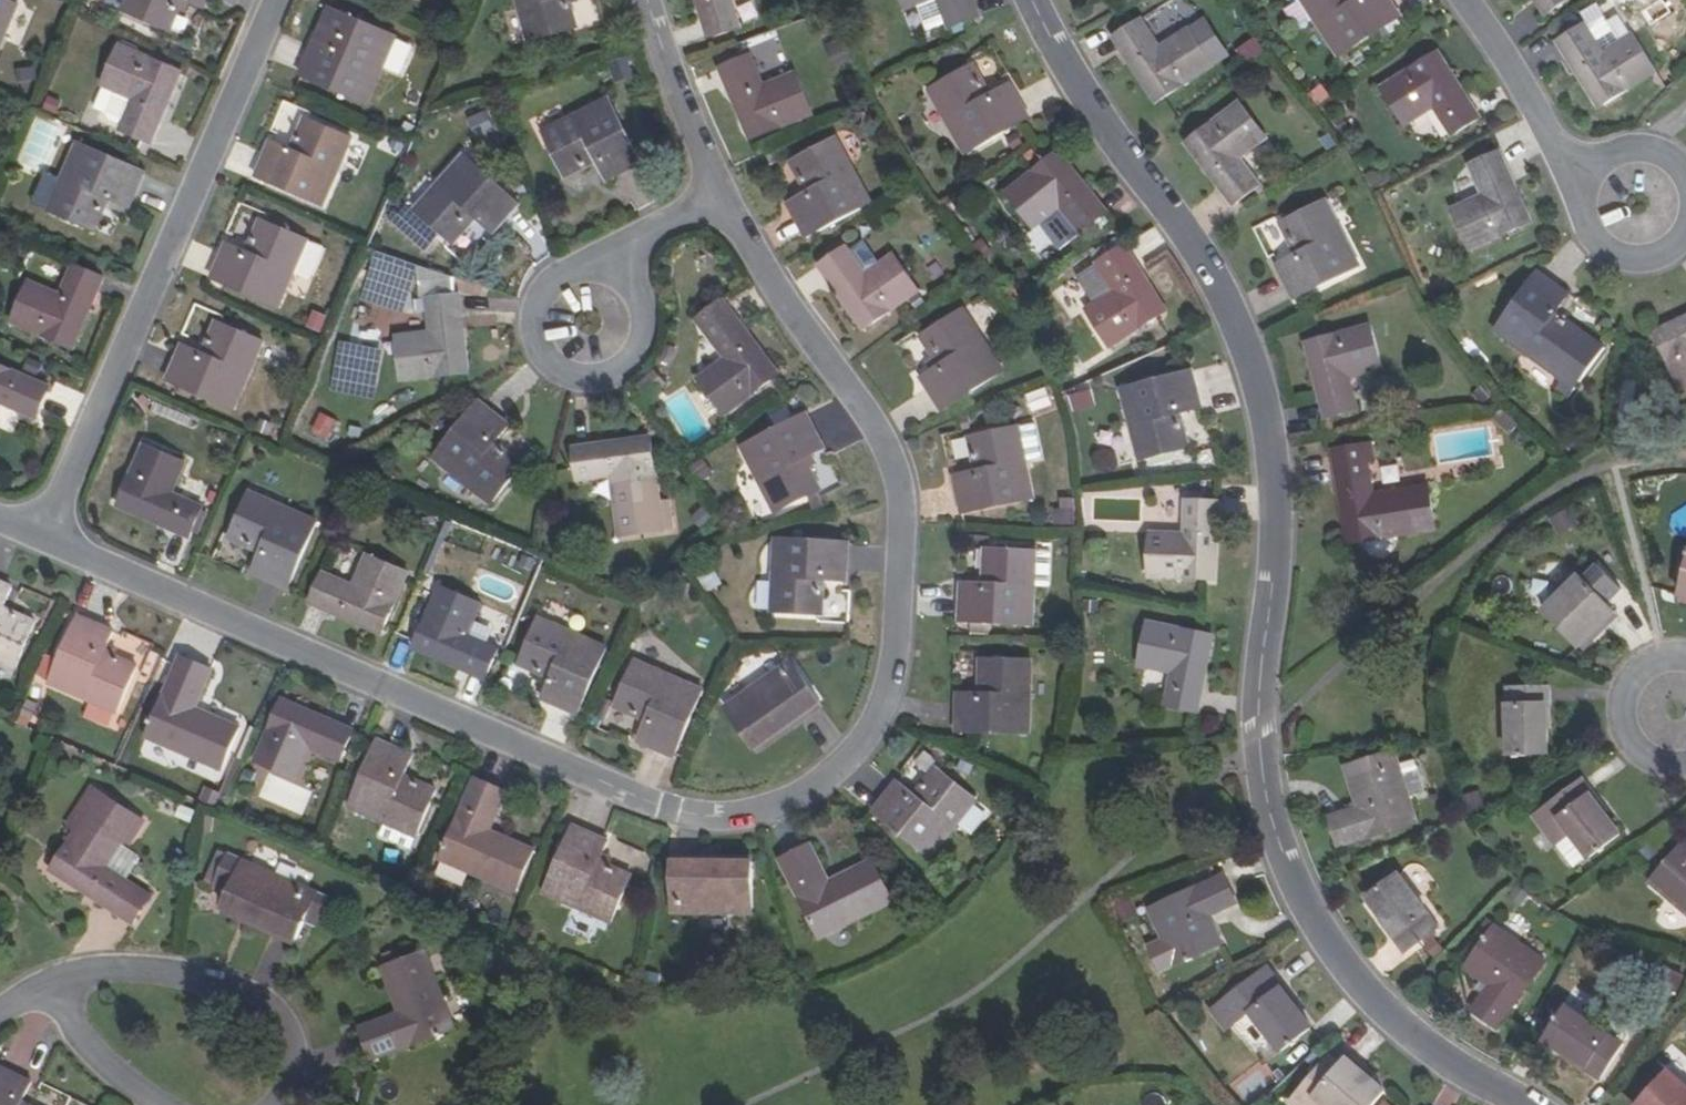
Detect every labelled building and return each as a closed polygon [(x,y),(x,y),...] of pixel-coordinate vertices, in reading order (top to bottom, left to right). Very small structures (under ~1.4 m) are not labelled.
[(125,13),(166,31),(172,17),(178,19),(186,1),(206,9),(210,0),(131,0),(125,13)] [(526,41),(569,29),(565,14),(572,13),(568,0),(515,0),(526,41)] [(704,17),(710,16),(705,0),(699,0),(704,17)] [(710,16),(704,17),(709,35),(741,26),(733,0),(705,0),(710,16)] [(929,0),(903,0),(907,9),(920,4),(929,0)] [(920,4),(930,29),(949,22),(941,0),(929,0),(920,4)] [(949,22),(951,26),(982,15),(976,0),(974,0),(971,1),(970,0),(941,0),(949,22)] [(1334,56),(1374,32),(1366,19),(1371,17),(1361,0),(1300,0),(1334,56)] [(1543,13),(1562,0),(1534,0),(1543,13)] [(16,9),(0,2),(0,46),(16,9)] [(1602,12),(1583,24),(1602,53),(1621,41),(1602,12)] [(351,13),(344,28),(351,30),(357,16),(351,13)] [(575,28),(572,13),(565,14),(569,29),(575,28)] [(1565,57),(1570,54),(1603,104),(1655,71),(1631,34),(1621,41),(1602,53),(1583,24),(1576,13),(1560,23),(1567,34),(1555,42),(1565,57)] [(397,34),(357,16),(351,30),(344,28),(337,46),(317,37),(301,72),(367,102),(397,34)] [(172,34),(178,19),(172,17),(166,31),(172,34)] [(1371,17),(1366,19),(1374,32),(1378,29),(1371,17)] [(1124,54),(1129,51),(1160,100),(1213,68),(1189,31),(1159,50),(1141,21),(1114,38),(1124,54)] [(1247,64),(1266,51),(1257,38),(1238,50),(1247,64)] [(784,40),(726,63),(748,118),(742,120),(749,137),(779,125),(767,94),(800,81),(784,40)] [(178,71),(121,46),(103,87),(136,101),(123,132),(152,145),(159,128),(154,125),(178,71)] [(1160,100),(1129,51),(1124,54),(1155,103),(1160,100)] [(1431,55),(1464,107),(1470,103),(1437,51),(1431,55)] [(1603,104),(1570,54),(1565,57),(1598,108),(1603,104)] [(1431,55),(1378,88),(1403,124),(1433,106),(1452,135),(1479,118),(1470,103),(1464,107),(1431,55)] [(967,65),(974,79),(980,76),(972,62),(967,65)] [(721,65),(742,120),(748,118),(726,63),(721,65)] [(967,65),(927,86),(962,151),(1026,116),(1008,83),(989,93),(980,76),(974,79),(967,65)] [(178,71),(154,125),(159,128),(184,73),(178,71)] [(581,173),(598,163),(609,183),(644,164),(609,100),(543,136),(565,175),(579,168),(581,173)] [(1189,138),(1226,186),(1221,189),(1233,205),(1259,186),(1238,158),(1266,137),(1239,101),(1189,138)] [(470,115),(474,134),(493,130),(488,110),(470,115)] [(307,116),(300,131),(305,133),(312,119),(307,116)] [(353,137),(312,119),(305,133),(300,131),(291,149),(272,140),(255,176),(322,206),(353,137)] [(834,132),(795,154),(803,169),(798,172),(807,188),(787,200),(805,233),(870,198),(834,132)] [(1221,189),(1226,186),(1189,138),(1185,141),(1221,189)] [(144,173),(76,143),(46,212),(87,230),(94,215),(101,218),(108,200),(128,209),(144,173)] [(1484,195),(1452,209),(1469,248),(1526,224),(1502,170),(1507,168),(1499,150),(1470,163),(1484,195)] [(1052,154),(1089,200),(1094,196),(1056,151),(1052,154)] [(790,157),(798,172),(803,169),(795,154),(790,157)] [(1052,154),(1004,193),(1031,227),(1059,205),(1081,231),(1106,211),(1094,196),(1089,200),(1052,154)] [(518,208),(463,161),(414,218),(448,247),(460,235),(464,239),(478,223),(494,238),(518,208)] [(568,180),(581,173),(579,168),(565,175),(568,180)] [(1531,222),(1507,168),(1502,170),(1526,224),(1531,222)] [(1300,253),(1280,263),(1296,298),(1362,265),(1331,200),(1290,219),(1297,233),(1291,236),(1300,253)] [(94,233),(101,218),(94,215),(87,230),(94,233)] [(262,216),(256,231),(262,234),(269,219),(262,216)] [(248,249),(228,240),(212,276),(279,306),(294,270),(309,237),(269,219),(262,234),(256,231),(248,249)] [(1285,221),(1291,236),(1297,233),(1290,219),(1285,221)] [(453,251),(464,239),(460,235),(448,247),(453,251)] [(324,243),(309,237),(294,270),(309,277),(324,243)] [(1127,245),(1078,275),(1096,303),(1087,309),(1111,346),(1164,314),(1132,263),(1137,260),(1127,245)] [(819,265),(829,280),(834,278),(866,328),(919,295),(895,258),(865,276),(847,248),(819,265)] [(1137,260),(1132,263),(1164,314),(1168,311),(1137,260)] [(60,296),(28,281),(10,320),(68,346),(91,292),(97,294),(104,277),(74,264),(60,296)] [(1566,293),(1537,269),(1490,326),(1556,381),(1566,390),(1596,354),(1564,328),(1567,325),(1551,311),(1566,293)] [(862,331),(866,328),(834,278),(829,280),(862,331)] [(73,349),(97,294),(91,292),(68,346),(73,349)] [(424,305),(427,322),(460,317),(457,300),(424,305)] [(726,358),(699,377),(723,412),(774,378),(739,327),(744,324),(734,310),(706,329),(726,358)] [(939,413),(1003,376),(965,311),(926,334),(935,348),(929,351),(940,369),(920,381),(939,413)] [(470,377),(460,317),(427,322),(430,339),(457,335),(465,378),(470,377)] [(217,320),(210,337),(216,339),(223,323),(217,320)] [(1685,326),(1685,321),(1655,335),(1657,339),(1685,326)] [(203,354),(182,345),(167,381),(233,410),(264,341),(223,323),(216,339),(210,337),(203,354)] [(778,374),(744,324),(739,327),(774,378),(778,374)] [(1312,340),(1327,398),(1322,399),(1327,416),(1357,409),(1349,376),(1384,367),(1372,325),(1312,340)] [(1657,339),(1683,395),(1685,394),(1685,326),(1657,339)] [(921,337),(929,351),(935,348),(926,334),(921,337)] [(430,339),(396,345),(403,387),(465,378),(457,335),(430,339)] [(1322,399),(1327,398),(1312,340),(1307,342),(1322,399)] [(36,420),(51,389),(0,366),(0,403),(36,420)] [(1193,369),(1122,387),(1140,458),(1184,448),(1180,433),(1186,431),(1181,412),(1202,407),(1193,369)] [(1560,398),(1566,390),(1556,381),(1550,389),(1560,398)] [(1090,387),(1069,395),(1075,410),(1096,403),(1090,387)] [(508,426),(478,401),(432,457),(489,504),(518,469),(506,459),(509,455),(494,443),(508,426)] [(328,438),(339,420),(323,410),(311,428),(328,438)] [(803,422),(740,458),(776,520),(815,499),(808,485),(813,482),(803,465),(822,454),(803,422)] [(1020,423),(977,432),(980,447),(973,448),(978,468),(956,472),(963,511),(1035,497),(1020,423)] [(1186,431),(1180,433),(1184,448),(1189,446),(1186,431)] [(970,434),(973,448),(980,447),(977,432),(970,434)] [(653,436),(594,446),(596,452),(654,441),(653,436)] [(581,482),(615,476),(625,535),(670,527),(665,500),(654,441),(596,452),(594,446),(576,449),(581,482)] [(1373,441),(1334,448),(1339,482),(1344,482),(1354,540),(1415,530),(1408,486),(1374,492),(1368,460),(1376,459),(1373,441)] [(121,502),(175,527),(173,532),(190,539),(203,509),(172,495),(186,463),(146,446),(121,502)] [(521,465),(509,455),(506,459),(518,469),(521,465)] [(813,482),(808,485),(815,499),(821,496),(813,482)] [(1354,540),(1344,482),(1339,482),(1348,541),(1354,540)] [(246,548),(263,555),(255,576),(289,591),(318,524),(252,494),(233,535),(248,542),(246,548)] [(1220,500),(1188,498),(1186,533),(1152,530),(1149,574),(1210,578),(1214,519),(1219,518),(1220,500)] [(674,499),(665,500),(670,527),(680,526),(674,499)] [(173,532),(175,527),(121,502),(118,507),(173,532)] [(1219,518),(1214,519),(1210,578),(1215,578),(1219,518)] [(230,541),(246,548),(248,542),(233,535),(230,541)] [(847,549),(774,546),(772,619),(816,621),(816,605),(823,605),(824,586),(846,586),(847,549)] [(992,546),(991,563),(985,563),(984,583),(962,582),(961,620),(974,621),(992,621),(1035,623),(1037,547),(992,546)] [(364,554),(349,586),(339,610),(379,627),(403,571),(364,554)] [(305,601),(322,608),(335,579),(318,572),(305,601)] [(376,632),(379,627),(339,610),(349,586),(335,579),(322,608),(376,632)] [(0,584),(0,664),(14,670),(32,628),(18,622),(20,616),(2,608),(11,589),(0,584)] [(1606,622),(1574,584),(1537,616),(1569,654),(1582,643),(1606,622)] [(414,643),(469,667),(467,672),(484,680),(497,649),(466,635),(480,605),(439,587),(414,643)] [(1207,627),(1147,614),(1138,658),(1172,665),(1165,698),(1198,705),(1201,687),(1196,686),(1207,627)] [(34,623),(20,616),(18,622),(32,628),(34,623)] [(115,633),(80,618),(50,685),(118,715),(136,674),(122,668),(125,662),(106,654),(115,633)] [(533,671),(551,679),(542,699),(577,715),(607,648),(539,618),(520,660),(535,666),(533,671)] [(992,635),(992,621),(974,621),(974,634),(992,635)] [(1611,626),(1606,622),(1582,643),(1587,647),(1611,626)] [(1207,627),(1196,686),(1201,687),(1213,629),(1207,627)] [(467,672),(469,667),(414,643),(412,648),(467,672)] [(181,658),(145,737),(220,770),(238,729),(194,709),(210,671),(181,658)] [(518,664),(533,671),(535,666),(520,660),(518,664)] [(980,695),(958,695),(957,733),(1030,734),(1032,661),(986,660),(986,676),(980,676),(980,695)] [(138,668),(125,662),(122,668),(136,674),(138,668)] [(632,715),(648,722),(639,742),(674,758),(705,692),(637,662),(619,702),(634,709),(632,715)] [(750,745),(793,717),(796,721),(820,706),(792,664),(726,707),(750,745)] [(1551,687),(1509,687),(1511,753),(1549,752),(1548,728),(1548,704),(1552,704),(1551,687)] [(281,706),(336,731),(338,726),(284,701),(281,706)] [(616,708),(632,715),(634,709),(619,702),(616,708)] [(338,726),(336,731),(281,706),(256,763),(297,782),(312,749),(342,763),(355,734),(338,726)] [(796,721),(793,717),(750,745),(753,750),(796,721)] [(416,760),(381,744),(351,811),(390,828),(419,841),(438,800),(424,793),(426,788),(407,779),(416,760)] [(1345,811),(1329,816),(1339,845),(1416,820),(1397,763),(1350,779),(1359,806),(1360,811),(1347,815),(1345,811)] [(930,779),(935,783),(944,771),(939,768),(930,779)] [(899,782),(876,811),(934,858),(980,799),(944,771),(935,783),(930,779),(916,795),(899,782)] [(1600,812),(1588,793),(1592,790),(1582,775),(1532,808),(1552,840),(1567,831),(1581,853),(1614,832),(1600,812)] [(266,801),(303,813),(309,794),(286,787),(287,783),(273,779),(266,801)] [(488,835),(505,798),(474,784),(438,864),(513,897),(532,855),(488,835)] [(426,788),(424,793),(438,800),(440,795),(426,788)] [(1604,810),(1592,790),(1588,793),(1600,812),(1604,810)] [(1359,806),(1345,811),(1347,815),(1360,811),(1359,806)] [(58,865),(107,900),(104,905),(118,915),(137,889),(109,869),(129,840),(93,815),(58,865)] [(414,853),(419,841),(390,828),(385,839),(414,853)] [(608,844),(573,828),(542,895),(610,925),(629,884),(614,877),(616,872),(599,864),(608,844)] [(1581,853),(1567,831),(1552,840),(1566,863),(1581,853)] [(1647,877),(1685,912),(1685,834),(1647,877)] [(810,847),(779,863),(819,941),(893,902),(872,862),(829,884),(810,847)] [(329,903),(229,859),(215,891),(230,898),(226,907),(274,927),(272,931),(298,943),(306,925),(318,929),(329,903)] [(104,905),(107,900),(58,865),(55,870),(104,905)] [(699,865),(671,865),(669,914),(749,916),(750,871),(699,870),(699,865)] [(631,879),(616,872),(614,877),(629,884),(631,879)] [(1385,918),(1400,937),(1397,940),(1406,953),(1441,928),(1400,875),(1371,897),(1385,918)] [(1224,878),(1149,913),(1175,967),(1221,946),(1209,919),(1206,914),(1219,908),(1222,913),(1237,906),(1224,878)] [(272,931),(274,927),(226,907),(224,911),(272,931)] [(1219,908),(1206,914),(1209,919),(1222,913),(1219,908)] [(1397,940),(1400,937),(1385,918),(1382,920),(1397,940)] [(447,1001),(415,928),(373,947),(392,989),(354,1006),(367,1036),(447,1001)] [(1487,1000),(1483,997),(1473,1010),(1499,1029),(1547,963),(1498,928),(1468,969),(1491,986),(1496,989),(1487,1000)] [(1259,969),(1263,975),(1272,969),(1267,963),(1259,969)] [(1259,969),(1209,1006),(1224,1026),(1247,1008),(1278,1049),(1309,1027),(1294,1007),(1279,988),(1284,985),(1272,969),(1263,975),(1259,969)] [(1284,985),(1279,988),(1294,1007),(1298,1005),(1284,985)] [(1491,986),(1483,997),(1487,1000),(1496,989),(1491,986)] [(1588,1069),(1586,1073),(1601,1083),(1624,1048),(1569,1011),(1548,1043),(1569,1057),(1588,1069)] [(1349,1053),(1344,1059),(1369,1080),(1373,1074),(1349,1053)] [(1586,1073),(1588,1069),(1569,1057),(1567,1060),(1586,1073)] [(1289,1103),(1292,1104),(1371,1104),(1382,1091),(1369,1080),(1344,1059),(1337,1068),(1326,1059),(1289,1103)] [(0,1067),(0,1104),(29,1104),(21,1101),(30,1081),(0,1067)] [(1668,1075),(1641,1104),(1685,1104),(1685,1091),(1668,1075)]
